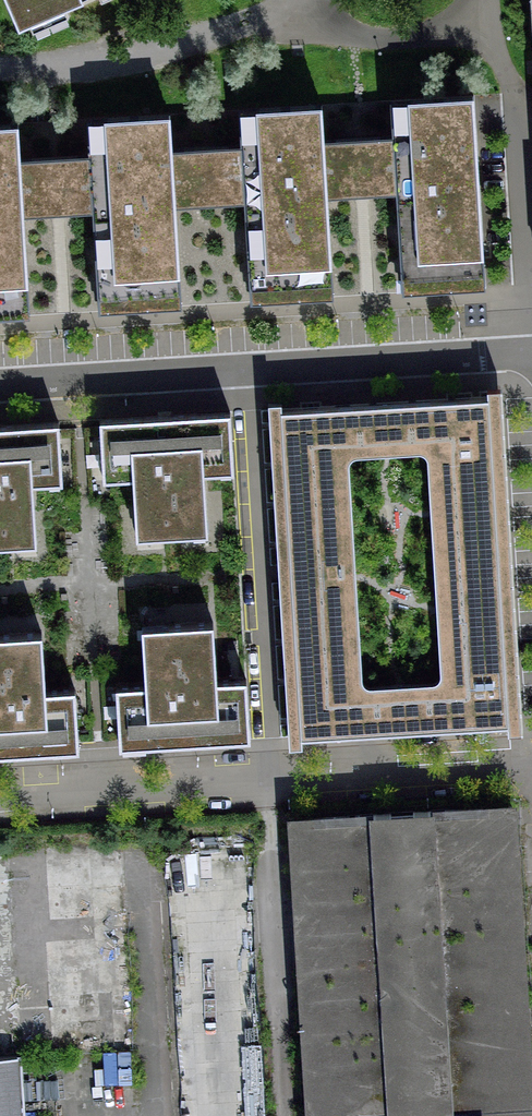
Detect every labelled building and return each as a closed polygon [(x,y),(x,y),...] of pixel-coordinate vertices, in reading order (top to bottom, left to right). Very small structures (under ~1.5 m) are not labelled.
[(10,46),(110,0),(0,0),(0,24),(10,46)] [(472,92),(392,97),(394,136),(396,197),(404,292),(487,287),(472,92)] [(315,108),(239,112),(240,146),(243,204),(251,301),(334,296),(327,200),(396,197),(394,136),(316,142),(315,108)] [(164,115),(86,120),(88,157),(92,217),(100,310),(181,305),(176,207),(243,204),(240,146),(166,150),(164,115)] [(0,124),(0,316),(31,314),(25,221),(92,217),(88,157),(15,161),(13,124),(0,124)] [(507,722),(488,396),(281,408),(300,734),(507,722)] [(233,472),(230,412),(100,420),(104,479),(134,477),(137,536),(208,532),(204,473),(233,472)] [(0,427),(0,545),(37,543),(33,483),(62,481),(59,423),(0,427)] [(214,622),(142,626),(146,685),(117,687),(121,746),(250,738),(247,679),(217,680),(214,622)] [(80,750),(76,689),(45,690),(42,634),(0,636),(0,754),(80,750)] [(281,819),(301,1115),(530,1115),(512,805),(281,819)] [(0,1065),(0,1115),(25,1115),(22,1063),(0,1065)]
